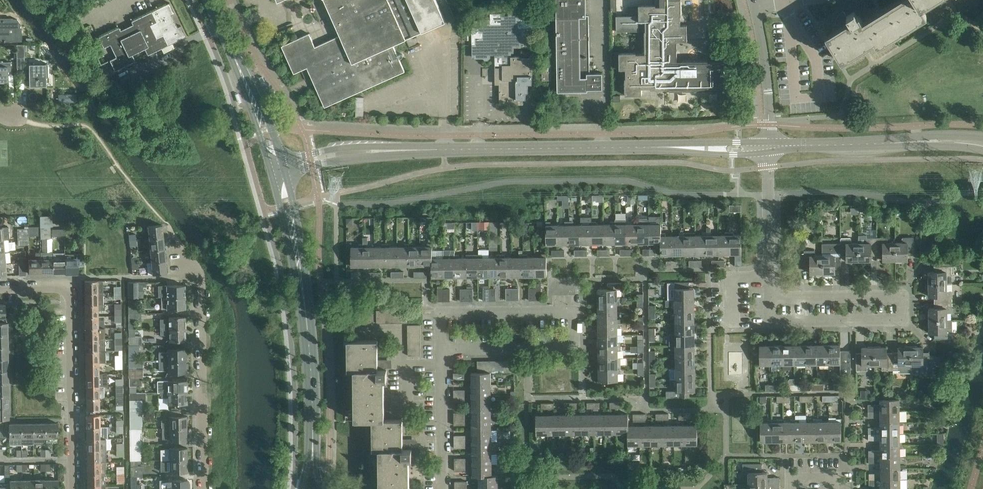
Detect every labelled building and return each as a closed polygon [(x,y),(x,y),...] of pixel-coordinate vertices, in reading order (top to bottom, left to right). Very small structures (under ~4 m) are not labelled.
[(412,36),(446,21),(436,0),(324,0),(340,35),(315,46),(309,33),(281,45),(294,73),(307,67),(324,107),(405,71),(393,44),(412,36)] [(589,59),(589,16),(586,16),(586,0),(556,0),(557,91),(587,91),(587,89),(602,89),(602,74),(594,74),(594,64),(593,64),(593,59),(589,59)] [(625,95),(642,94),(641,88),(650,88),(650,89),(669,89),(669,92),(669,91),(693,91),(693,88),(697,88),(697,91),(721,90),(721,91),(721,88),(724,88),(724,61),(708,62),(708,60),(677,61),(677,41),(687,41),(687,24),(680,24),(680,15),(681,15),(681,0),(660,0),(660,6),(656,6),(655,4),(638,5),(639,15),(616,16),(616,31),(644,31),(645,53),(636,53),(636,52),(619,52),(619,53),(613,53),(613,68),(619,68),(619,69),(625,69),(626,78),(625,78),(625,95)] [(841,61),(841,62),(874,42),(877,47),(927,16),(920,5),(929,0),(896,0),(862,21),(859,15),(857,16),(854,11),(839,20),(842,25),(825,35),(841,61)] [(170,2),(131,21),(133,24),(120,30),(119,27),(98,37),(103,48),(110,44),(116,57),(109,60),(115,71),(135,61),(132,54),(144,48),(147,55),(153,52),(186,36),(181,25),(174,28),(168,16),(175,13),(170,2)] [(523,104),(523,99),(525,99),(525,92),(528,92),(528,84),(532,84),(532,60),(526,60),(526,58),(520,58),(520,56),(511,56),(511,52),(514,52),(513,47),(526,47),(530,43),(530,35),(527,35),(527,29),(539,29),(539,13),(535,9),(526,9),(526,10),(515,11),(515,9),(508,9),(508,15),(502,15),(502,13),(490,13),(490,19),(481,19),(480,20),(480,27),(475,27),(471,31),(472,55),(475,58),(483,58),(485,60),(488,60),(490,58),(490,53),(494,53),(495,77),(499,77),(499,104),(523,104)] [(12,40),(20,40),(20,23),(17,19),(12,19),(12,18),(0,19),(0,40),(12,40)] [(147,55),(143,57),(145,61),(156,56),(153,52),(147,55)] [(8,81),(8,73),(11,73),(11,62),(0,62),(0,81),(8,81)] [(48,63),(29,64),(29,71),(29,80),(29,84),(29,86),(39,86),(44,86),(46,86),(46,77),(48,77),(48,72),(48,63)] [(661,216),(649,216),(649,219),(649,243),(660,243),(661,233),(661,216)] [(52,218),(40,218),(40,226),(40,235),(40,238),(50,238),(50,226),(52,226),(52,218)] [(615,221),(615,243),(626,243),(626,224),(626,219),(615,219),(615,221)] [(638,221),(638,243),(649,243),(649,219),(638,219),(638,221)] [(580,244),(592,244),(592,221),(587,222),(587,225),(580,225),(580,244)] [(603,244),(603,224),(596,224),(596,221),(592,221),(592,244),(603,244)] [(610,224),(603,224),(603,244),(615,243),(615,221),(610,221),(610,224)] [(626,224),(626,243),(638,243),(638,221),(633,221),(633,224),(626,224)] [(558,244),(558,225),(551,225),(551,222),(546,222),(546,244),(558,244)] [(558,244),(569,244),(569,222),(565,222),(565,225),(558,225),(558,244)] [(580,244),(580,225),(573,225),(573,222),(569,222),(569,244),(580,244)] [(163,237),(162,224),(148,226),(149,238),(163,237)] [(3,239),(10,239),(8,226),(0,227),(0,239),(3,239)] [(24,228),(18,228),(18,239),(28,239),(28,235),(28,231),(28,226),(24,226),(24,228)] [(28,226),(28,231),(28,235),(40,235),(40,226),(28,226)] [(684,255),(684,232),(679,232),(679,235),(672,236),(672,255),(684,255)] [(695,232),(684,232),(684,255),(695,254),(695,235),(695,232)] [(695,254),(707,254),(707,232),(702,232),(702,235),(695,235),(695,254)] [(718,254),(718,235),(711,235),(711,232),(707,232),(707,254),(718,254)] [(725,235),(718,235),(718,254),(729,254),(729,232),(725,232),(725,235)] [(734,232),(729,232),(729,254),(735,254),(735,266),(741,266),(741,235),(734,235),(734,232)] [(665,233),(661,233),(660,243),(661,255),(672,255),(672,236),(665,236),(665,233)] [(858,235),(858,243),(859,261),(871,261),(871,255),(877,255),(877,238),(866,238),(866,235),(858,235)] [(363,266),(375,265),(374,246),(367,246),(367,236),(363,236),(363,243),(363,266)] [(163,237),(149,238),(150,250),(164,249),(163,237)] [(887,237),(877,238),(877,255),(883,255),(883,261),(895,260),(895,243),(888,243),(887,237)] [(902,243),(895,243),(895,260),(907,260),(907,255),(913,255),(913,237),(902,237),(902,243)] [(840,238),(840,243),(841,256),(846,256),(846,261),(859,261),(858,243),(851,243),(851,238),(840,238)] [(7,239),(3,239),(0,239),(0,251),(4,251),(8,251),(7,239)] [(363,266),(363,243),(359,243),(359,246),(351,247),(351,266),(363,266)] [(375,265),(386,265),(386,243),(381,243),(382,246),(374,246),(375,265)] [(386,265),(398,265),(397,246),(390,246),(390,243),(386,243),(386,265)] [(398,265),(409,265),(409,243),(404,243),(404,246),(397,246),(398,265)] [(420,265),(420,246),(413,246),(413,243),(409,243),(409,265),(420,265)] [(432,250),(432,243),(427,243),(427,246),(420,246),(420,265),(431,265),(432,265),(432,255),(432,250)] [(822,255),(822,273),(835,273),(835,268),(841,268),(841,256),(840,243),(822,243),(822,255)] [(150,250),(151,262),(165,261),(164,249),(150,250)] [(455,277),(455,254),(455,249),(443,250),(444,277),(455,277)] [(432,250),(432,255),(432,265),(431,265),(432,277),(444,277),(443,250),(432,250)] [(815,250),(804,250),(804,268),(810,268),(810,273),(822,273),(822,255),(815,255),(815,250)] [(29,273),(41,273),(41,252),(35,252),(35,259),(28,259),(29,273)] [(46,252),(41,252),(41,273),(53,273),(53,255),(53,252),(46,252)] [(65,254),(65,259),(65,272),(65,273),(78,273),(77,266),(84,266),(84,253),(65,254)] [(455,277),(466,277),(466,257),(459,257),(459,254),(455,254),(455,277)] [(478,254),(466,254),(466,257),(466,277),(478,276),(478,254)] [(482,254),(478,254),(478,276),(489,276),(489,257),(482,257),(482,254)] [(496,257),(489,257),(489,276),(500,276),(500,254),(496,254),(496,257)] [(505,254),(500,254),(500,276),(512,276),(512,257),(505,257),(505,254)] [(519,257),(512,257),(512,276),(523,276),(523,254),(519,254),(519,257)] [(523,276),(535,276),(534,257),(527,257),(527,254),(523,254),(523,276)] [(542,257),(534,257),(535,276),(547,276),(546,254),(541,254),(542,257)] [(53,255),(53,273),(65,272),(65,259),(60,259),(60,255),(53,255)] [(928,284),(946,284),(952,284),(951,259),(941,259),(941,266),(934,266),(934,272),(928,272),(928,284)] [(152,274),(166,273),(165,261),(151,262),(147,262),(148,274),(152,274)] [(84,280),(84,292),(103,292),(103,280),(84,280)] [(138,282),(128,282),(128,297),(143,297),(143,290),(138,290),(138,282)] [(689,282),(675,282),(675,300),(694,300),(694,288),(689,288),(689,282)] [(608,283),(608,289),(598,289),(598,301),(620,300),(620,296),(617,296),(617,289),(620,289),(620,283),(608,283)] [(934,296),(934,302),(952,302),(952,291),(946,291),(946,284),(928,284),(929,296),(934,296)] [(161,297),(167,297),(185,297),(184,285),(159,285),(159,297),(161,297)] [(85,304),(98,304),(103,304),(103,292),(84,292),(85,304)] [(161,309),(167,309),(185,308),(185,297),(167,297),(161,297),(161,309)] [(598,301),(598,312),(617,312),(617,305),(620,305),(620,300),(598,301)] [(675,305),(675,311),(694,311),(694,300),(675,300),(666,300),(666,305),(675,305)] [(929,308),(929,320),(947,320),(947,313),(952,313),(952,302),(934,302),(934,308),(929,308)] [(98,316),(98,310),(103,310),(105,310),(105,304),(103,304),(98,304),(85,304),(85,316),(98,316)] [(128,313),(138,313),(138,304),(128,304),(128,313)] [(675,323),(694,322),(694,311),(675,311),(675,323)] [(617,312),(598,312),(598,323),(620,323),(620,319),(617,319),(617,312)] [(128,313),(128,329),(135,329),(135,322),(141,321),(141,313),(138,313),(128,313)] [(103,315),(98,316),(85,316),(85,327),(104,327),(103,315)] [(169,318),(160,318),(160,329),(169,329),(185,328),(185,316),(169,317),(169,318)] [(947,320),(929,320),(929,333),(934,333),(934,339),(952,339),(952,328),(952,320),(947,320)] [(670,323),(670,334),(694,334),(694,322),(675,323),(670,323)] [(620,327),(620,323),(598,323),(598,335),(617,335),(617,327),(620,327)] [(104,327),(85,327),(85,339),(105,339),(105,327),(104,327)] [(185,328),(169,329),(160,329),(160,335),(169,335),(169,340),(185,340),(185,328)] [(129,345),(139,345),(142,345),(142,336),(135,336),(135,329),(128,329),(129,345)] [(670,334),(669,334),(669,345),(675,345),(694,345),(694,334),(670,334)] [(598,335),(598,346),(620,346),(620,341),(617,341),(617,335),(598,335)] [(85,339),(85,351),(105,350),(105,339),(85,339)] [(348,340),(349,370),(355,371),(356,420),(373,420),(374,450),(380,450),(380,488),(409,488),(409,479),(409,460),(412,460),(412,455),(412,448),(410,448),(410,439),(403,439),(403,430),(402,419),(388,419),(385,419),(384,409),(384,380),(387,380),(387,369),(385,369),(385,367),(385,360),(378,360),(377,351),(377,340),(353,340),(348,340)] [(828,364),(840,364),(840,350),(840,344),(828,345),(828,364)] [(139,360),(139,345),(129,345),(129,355),(129,361),(139,360)] [(695,357),(694,345),(675,345),(675,357),(695,357)] [(760,365),(771,364),(771,345),(759,345),(760,365)] [(776,369),(776,364),(783,364),(783,345),(771,345),(771,364),(772,371),(776,371),(776,369)] [(792,368),(792,364),(794,364),(794,345),(783,345),(783,364),(783,370),(790,370),(792,368)] [(794,345),(794,364),(806,364),(805,345),(794,345)] [(805,345),(806,364),(817,364),(817,345),(805,345)] [(817,345),(817,364),(828,364),(828,345),(817,345)] [(598,346),(599,357),(618,357),(618,350),(621,350),(620,346),(598,346)] [(874,365),(874,347),(862,347),(862,353),(856,353),(856,371),(867,370),(867,365),(874,365)] [(874,347),(874,365),(882,365),(882,370),(892,370),(892,352),(886,352),(886,347),(874,347)] [(898,352),(892,352),(892,370),(893,370),(894,372),(900,372),(900,373),(911,373),(911,365),(910,347),(898,347),(898,352)] [(923,347),(910,347),(911,365),(911,373),(911,374),(930,374),(929,365),(932,365),(932,356),(929,356),(929,355),(929,352),(923,352),(923,347)] [(167,352),(159,352),(159,360),(186,360),(186,357),(188,357),(188,351),(185,351),(185,348),(167,349),(167,352)] [(106,362),(105,350),(85,351),(86,362),(99,362),(106,362)] [(840,374),(851,374),(850,350),(840,350),(840,364),(840,374)] [(934,355),(934,364),(944,364),(944,355),(934,355)] [(618,357),(599,357),(599,369),(621,369),(621,357),(618,357)] [(695,368),(695,357),(675,357),(676,368),(695,368)] [(139,360),(129,361),(129,377),(142,377),(143,377),(143,360),(139,360)] [(186,363),(186,360),(159,360),(159,369),(168,369),(168,372),(186,372),(186,369),(188,369),(188,363),(186,363)] [(99,374),(99,362),(86,362),(86,374),(99,374)] [(676,368),(669,368),(669,380),(676,380),(695,379),(695,368),(676,368)] [(621,369),(599,369),(599,381),(618,381),(618,373),(621,373),(621,369)] [(8,382),(8,370),(0,370),(0,382),(8,382)] [(471,372),(471,384),(491,384),(490,372),(489,372),(483,372),(477,372),(471,372)] [(86,386),(99,386),(104,385),(103,374),(99,374),(86,374),(86,386)] [(129,377),(129,393),(136,393),(136,386),(142,386),(142,377),(129,377)] [(695,391),(695,379),(676,380),(676,391),(666,391),(666,398),(689,397),(689,391),(695,391)] [(186,380),(159,380),(160,392),(186,392),(186,380)] [(8,394),(8,382),(0,382),(0,394),(8,394)] [(491,384),(471,384),(472,395),(491,395),(491,384)] [(104,385),(99,386),(86,386),(86,397),(99,397),(104,397),(104,385)] [(186,392),(160,392),(160,395),(161,395),(161,397),(168,397),(168,404),(186,404),(186,392)] [(136,393),(129,393),(130,411),(142,410),(142,400),(146,400),(146,393),(136,393)] [(8,394),(0,394),(0,406),(9,406),(8,394)] [(472,395),(472,407),(491,407),(491,395),(472,395)] [(99,409),(99,397),(86,397),(86,409),(99,409)] [(880,405),(868,405),(868,411),(874,411),(880,411),(899,411),(899,399),(893,399),(880,399),(880,405)] [(0,406),(0,419),(9,419),(9,406),(0,406)] [(472,418),(491,418),(491,407),(472,407),(472,418)] [(142,428),(142,410),(130,411),(130,428),(137,428),(142,428)] [(880,422),(899,422),(899,411),(874,411),(868,411),(868,417),(880,417),(880,422)] [(559,434),(571,433),(570,414),(559,415),(559,434)] [(582,414),(570,414),(571,433),(582,433),(582,414)] [(582,433),(594,433),(594,414),(582,414),(582,433)] [(594,433),(605,433),(605,414),(594,414),(594,433)] [(617,414),(605,414),(605,433),(617,433),(617,414)] [(617,433),(628,433),(628,426),(628,414),(617,414),(617,433)] [(86,415),(86,427),(100,426),(99,415),(86,415)] [(536,434),(548,434),(547,415),(536,415),(536,434)] [(559,415),(547,415),(548,434),(559,434),(559,415)] [(162,428),(163,428),(187,428),(186,416),(169,416),(169,421),(162,421),(162,428)] [(836,417),(829,417),(829,422),(829,441),(841,441),(841,419),(836,419),(836,417)] [(472,430),(491,430),(491,418),(472,418),(472,430)] [(9,424),(9,419),(0,419),(0,428),(9,428),(9,424)] [(761,442),(772,441),(772,419),(768,419),(768,422),(760,422),(761,442)] [(772,419),(772,441),(784,441),(784,422),(784,419),(772,419)] [(784,441),(795,441),(795,419),(791,419),(791,422),(784,422),(784,441)] [(795,419),(795,441),(807,441),(806,422),(799,422),(799,419),(795,419)] [(807,441),(818,441),(818,419),(813,419),(813,422),(806,422),(807,441)] [(818,419),(818,441),(829,441),(829,422),(822,422),(822,419),(818,419)] [(868,428),(868,434),(900,434),(899,425),(903,425),(903,422),(899,422),(880,422),(880,427),(868,428)] [(21,444),(21,423),(9,424),(9,428),(9,437),(9,445),(21,444)] [(33,423),(21,423),(21,444),(28,444),(28,437),(33,437),(33,423)] [(45,423),(33,423),(33,437),(33,443),(45,443),(45,437),(45,423)] [(57,423),(45,423),(45,437),(58,437),(57,423)] [(651,444),(663,444),(662,425),(651,426),(651,444)] [(663,444),(674,444),(674,425),(662,425),(663,444)] [(685,425),(674,425),(674,444),(686,444),(685,425)] [(697,425),(685,425),(686,444),(697,444),(697,425)] [(100,426),(86,427),(87,438),(106,438),(108,438),(108,426),(100,426)] [(639,426),(628,426),(628,433),(628,445),(639,445),(639,426)] [(651,426),(639,426),(639,445),(651,444),(651,426)] [(0,428),(0,437),(9,437),(9,428),(0,428)] [(137,434),(137,428),(130,428),(130,444),(142,444),(142,434),(137,434)] [(162,428),(162,439),(169,439),(169,440),(187,440),(187,428),(163,428),(162,428)] [(472,430),(472,441),(491,441),(491,430),(472,430)] [(900,434),(868,434),(868,440),(880,440),(881,445),(902,445),(902,442),(900,442),(900,434)] [(87,438),(87,450),(106,450),(106,438),(87,438)] [(472,453),(492,453),(491,441),(472,441),(472,453)] [(142,444),(130,444),(130,460),(138,460),(142,460),(142,444)] [(881,450),(869,450),(869,457),(900,456),(900,448),(902,448),(902,445),(881,445),(881,450)] [(160,449),(160,460),(187,459),(187,448),(169,448),(169,449),(160,449)] [(87,462),(100,461),(106,461),(106,450),(87,450),(87,462)] [(472,453),(473,464),(492,464),(492,453),(472,453)] [(900,468),(900,456),(869,457),(869,463),(881,463),(881,468),(900,468)] [(187,471),(187,459),(160,460),(161,471),(169,471),(169,472),(187,471)] [(138,460),(130,460),(131,476),(136,476),(142,476),(142,466),(138,466),(138,460)] [(106,461),(100,461),(87,462),(87,473),(100,473),(105,473),(106,473),(106,461)] [(748,472),(748,484),(779,484),(779,477),(767,477),(767,472),(762,472),(762,463),(744,464),(745,472),(748,472)] [(10,480),(9,464),(4,465),(4,481),(0,481),(0,488),(10,488),(10,480)] [(492,464),(473,464),(473,476),(479,476),(492,475),(492,464)] [(881,479),(900,479),(900,468),(881,468),(881,479)] [(105,473),(100,473),(87,473),(87,485),(105,485),(105,473)] [(479,476),(479,487),(498,487),(498,475),(492,475),(479,476)] [(139,484),(136,484),(136,476),(131,476),(131,488),(139,488),(139,484)] [(34,480),(34,488),(46,488),(46,479),(34,480)] [(46,488),(58,488),(58,479),(46,479),(46,488)] [(190,482),(187,482),(187,479),(159,480),(160,488),(190,488),(190,482)] [(881,479),(881,488),(907,488),(907,479),(900,479),(881,479)] [(10,480),(10,488),(22,488),(22,480),(10,480)] [(22,480),(22,488),(34,488),(34,480),(22,480)]
